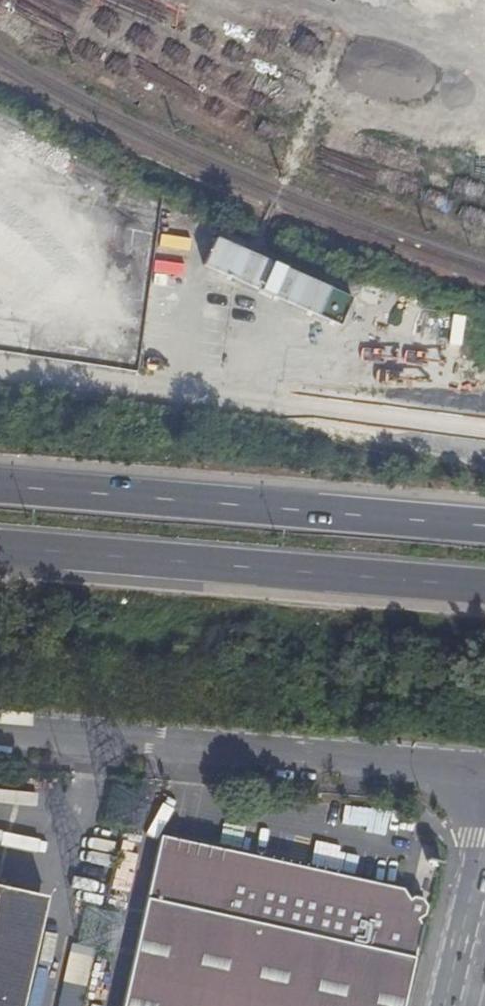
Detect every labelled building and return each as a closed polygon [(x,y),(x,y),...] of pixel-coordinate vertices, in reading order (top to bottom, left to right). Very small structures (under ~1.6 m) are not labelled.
[(419,927),(416,922),(423,918),(425,908),(420,900),(412,898),(406,901),(406,904),(404,906),(396,904),(398,895),(383,892),(308,875),(221,855),(222,851),(159,836),(154,856),(124,989),(121,1005),(401,1005),(419,927)] [(21,1003),(29,964),(38,927),(38,924),(42,908),(0,898),(0,1005),(20,1005),(21,1003)] [(90,959),(69,954),(56,1005),(78,1005),(90,959)]
